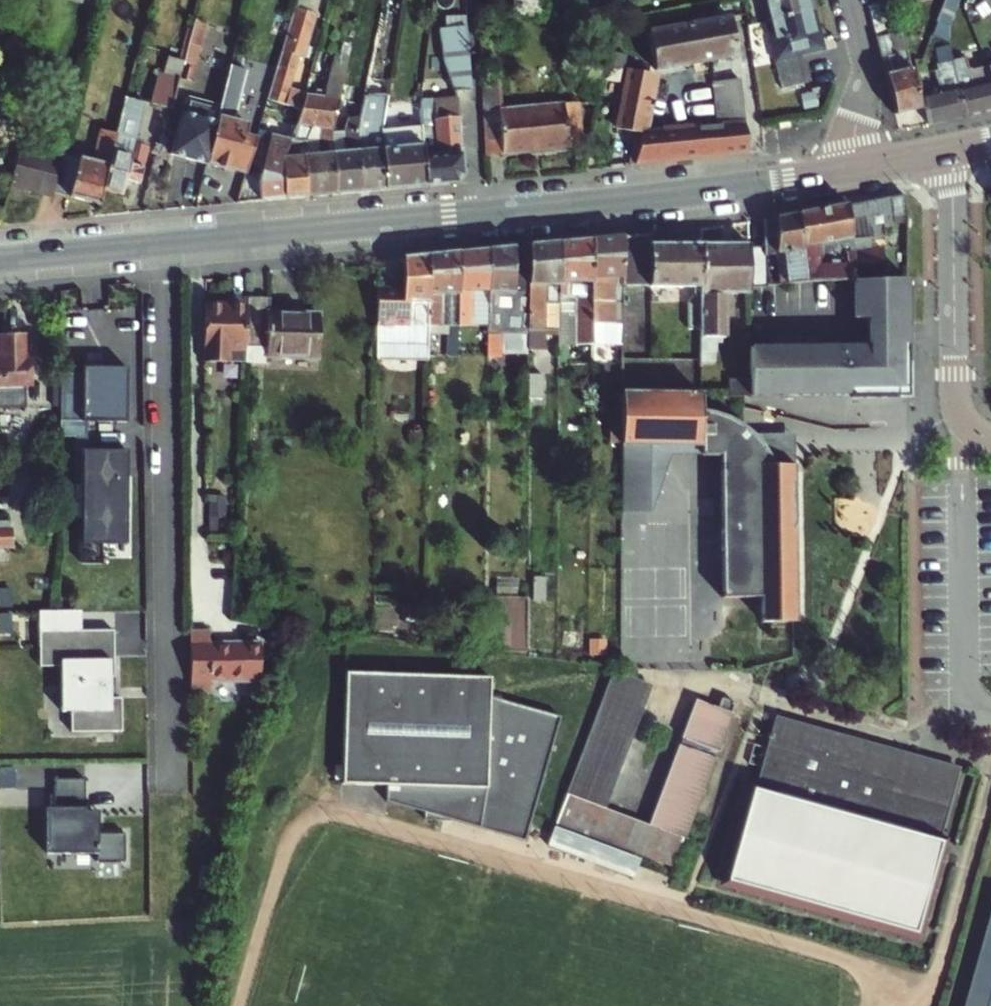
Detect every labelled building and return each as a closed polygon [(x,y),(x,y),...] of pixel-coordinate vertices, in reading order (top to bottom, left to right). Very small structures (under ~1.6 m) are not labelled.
[(770,24),(812,14),(809,0),(764,0),(770,24)] [(887,33),(878,2),(870,4),(896,112),(923,106),(909,50),(901,51),(897,32),(887,33)] [(963,16),(943,7),(938,18),(951,23),(959,26),(963,16)] [(296,9),(270,96),(298,104),(302,91),(289,87),(298,55),(302,43),(308,45),(317,15),(296,9)] [(812,14),(770,24),(787,91),(812,84),(805,55),(822,51),(812,14)] [(198,18),(186,63),(183,78),(192,81),(208,21),(198,18)] [(725,64),(714,66),(719,125),(730,124),(733,151),(750,149),(739,64),(731,19),(650,31),(656,67),(724,57),(725,64)] [(957,32),(959,26),(951,23),(950,28),(951,30),(957,32)] [(456,90),(472,89),(471,67),(468,26),(442,26),(444,55),(456,90)] [(906,31),(897,32),(901,51),(909,50),(906,31)] [(133,37),(131,46),(140,48),(142,39),(133,37)] [(304,57),(308,45),(302,43),(298,55),(304,57)] [(303,155),(308,196),(321,195),(335,194),(331,131),(351,48),(342,46),(339,55),(333,54),(323,89),(303,155)] [(209,163),(247,173),(256,141),(248,139),(251,128),(239,124),(255,61),(237,56),(224,106),(221,118),(209,163)] [(152,103),(175,109),(183,78),(186,63),(171,59),(167,74),(159,72),(152,103)] [(966,115),(990,110),(990,80),(988,72),(987,70),(975,73),(972,70),(969,59),(960,60),(956,61),(966,115)] [(926,98),(931,122),(966,115),(956,61),(942,64),(944,78),(941,79),(944,94),(926,98)] [(636,162),(701,155),(699,126),(642,129),(655,73),(629,67),(616,126),(643,132),(636,162)] [(496,78),(481,79),(486,153),(583,146),(579,101),(499,107),(496,78)] [(285,198),(308,196),(303,155),(323,89),(316,87),(314,94),(302,91),(298,104),(283,156),(285,198)] [(361,107),(359,114),(356,130),(360,191),(386,189),(381,129),(385,107),(386,101),(387,95),(364,92),(361,107)] [(146,102),(127,96),(118,133),(105,189),(123,193),(127,179),(141,182),(150,148),(135,143),(146,102)] [(283,156),(298,104),(270,96),(260,130),(256,141),(247,173),(238,202),(285,198),(283,156)] [(420,119),(425,185),(456,182),(464,174),(458,97),(435,98),(434,106),(418,105),(420,119)] [(199,100),(196,111),(221,118),(224,106),(199,100)] [(386,189),(425,185),(420,119),(395,121),(393,107),(385,107),(381,129),(386,189)] [(209,163),(221,118),(196,111),(187,109),(175,155),(209,163)] [(331,131),(335,194),(360,191),(356,130),(359,114),(346,116),(342,130),(331,131)] [(730,124),(719,125),(716,125),(718,153),(733,151),(730,124)] [(718,153),(716,125),(699,126),(701,155),(718,153)] [(260,130),(251,128),(248,139),(256,141),(260,130)] [(95,161),(64,154),(64,156),(55,192),(101,204),(105,189),(118,133),(103,129),(95,161)] [(22,146),(9,197),(22,200),(25,189),(43,193),(53,154),(22,146)] [(64,156),(53,154),(43,193),(53,196),(55,192),(64,156)] [(894,211),(906,210),(903,194),(797,214),(800,278),(814,277),(851,275),(855,275),(884,273),(884,249),(870,248),(870,236),(884,236),(884,218),(894,217),(894,211)] [(800,278),(797,214),(764,219),(766,249),(777,249),(778,275),(774,275),(775,280),(800,278)] [(621,281),(621,289),(691,286),(691,302),(700,302),(700,241),(653,241),(652,234),(622,236),(621,281)] [(621,289),(621,281),(622,236),(592,239),(591,342),(607,342),(621,342),(621,289)] [(591,348),(591,342),(592,239),(558,242),(557,301),(557,313),(557,332),(557,348),(577,348),(591,348)] [(748,280),(748,249),(748,240),(700,241),(700,302),(701,359),(701,362),(701,366),(716,366),(716,333),(724,332),(724,288),(748,287),(748,280)] [(557,301),(558,242),(527,245),(527,312),(527,321),(527,332),(527,335),(527,352),(543,352),(543,332),(557,332),(557,313),(557,301)] [(499,312),(527,312),(527,245),(499,248),(488,249),(486,326),(486,359),(499,359),(499,335),(499,312)] [(486,326),(488,249),(459,252),(458,326),(486,326)] [(760,280),(768,280),(766,250),(748,249),(748,280),(760,280)] [(458,326),(459,252),(429,255),(428,325),(449,325),(448,355),(457,355),(458,326)] [(376,291),(376,346),(427,347),(428,325),(429,255),(403,258),(402,291),(376,291)] [(884,273),(855,275),(855,312),(869,312),(869,339),(749,339),(749,380),(727,380),(727,397),(848,396),(848,398),(898,398),(898,390),(908,390),(907,272),(884,273)] [(243,348),(245,299),(227,298),(226,304),(219,303),(203,303),(200,361),(218,362),(243,363),(243,355),(243,348)] [(245,298),(245,299),(243,348),(243,355),(243,363),(265,364),(265,356),(315,358),(318,315),(269,313),(269,298),(245,298)] [(499,312),(499,335),(527,335),(527,332),(527,321),(527,312),(499,312)] [(25,410),(25,403),(25,386),(28,386),(27,367),(19,366),(19,340),(0,339),(0,410),(25,410)] [(427,347),(376,346),(376,363),(427,363),(427,347)] [(92,419),(135,420),(136,366),(66,365),(65,436),(92,436),(92,419)] [(540,375),(527,375),(527,398),(540,397),(540,375)] [(620,421),(620,445),(701,447),(701,439),(701,430),(701,412),(701,404),(701,398),(680,397),(620,395),(620,421)] [(702,404),(701,404),(701,412),(701,430),(721,430),(721,449),(722,592),(762,591),(762,617),(793,616),(792,511),(792,510),(793,509),(793,508),(794,507),(794,506),(794,505),(794,504),(795,502),(795,501),(795,500),(796,498),(796,497),(796,495),(796,493),(796,492),(796,490),(795,488),(795,487),(795,486),(794,484),(794,482),(794,481),(793,480),(793,479),(792,477),(792,476),(791,464),(795,464),(795,460),(775,460),(775,459),(774,458),(774,457),(773,456),(773,455),(772,454),(772,453),(771,452),(770,452),(770,451),(769,450),(768,448),(767,446),(766,445),(766,444),(764,442),(762,440),(761,438),(760,437),(758,435),(757,433),(755,432),(754,431),(754,430),(753,430),(750,427),(749,426),(747,424),(746,424),(745,423),(743,421),(742,421),(741,420),(739,419),(737,418),(735,416),(732,414),(729,413),(725,411),(723,410),(721,409),(719,409),(716,408),(713,407),(709,406),(708,405),(705,405),(704,404),(702,404)] [(701,439),(701,447),(701,450),(721,449),(721,430),(701,430),(701,439)] [(127,450),(80,447),(77,540),(124,542),(127,450)] [(204,495),(205,516),(220,516),(219,495),(204,495)] [(544,580),(532,579),(532,599),(544,600),(544,580)] [(526,597),(482,596),(482,651),(526,656),(526,597)] [(88,608),(88,625),(121,626),(121,609),(88,608)] [(76,611),(36,612),(35,665),(56,665),(56,711),(66,711),(65,732),(115,733),(115,699),(104,699),(104,678),(109,678),(109,632),(76,631),(76,611)] [(215,681),(215,644),(207,644),(207,632),(187,631),(187,694),(207,694),(207,681),(215,681)] [(258,644),(215,644),(215,681),(258,681),(258,644)] [(619,675),(612,673),(566,793),(603,807),(649,686),(637,682),(635,670),(620,670),(619,675)] [(556,719),(485,699),(486,680),(342,672),(336,783),(380,785),(379,802),(418,813),(418,821),(447,824),(448,822),(521,844),(556,719)] [(696,701),(650,825),(682,837),(734,703),(721,698),(717,709),(696,701)] [(750,786),(724,884),(915,937),(945,842),(939,839),(958,769),(776,719),(772,732),(768,731),(766,738),(770,739),(755,787),(750,786)] [(3,765),(2,784),(17,786),(19,766),(3,765)] [(79,779),(49,779),(49,808),(41,808),(41,854),(64,854),(64,851),(91,851),(91,863),(119,863),(119,834),(92,834),(92,812),(79,812),(79,779)] [(603,807),(566,793),(556,821),(671,865),(682,837),(650,825),(603,807)] [(636,858),(554,826),(547,844),(630,876),(636,858)] [(965,1005),(990,1005),(990,913),(965,1005)]
